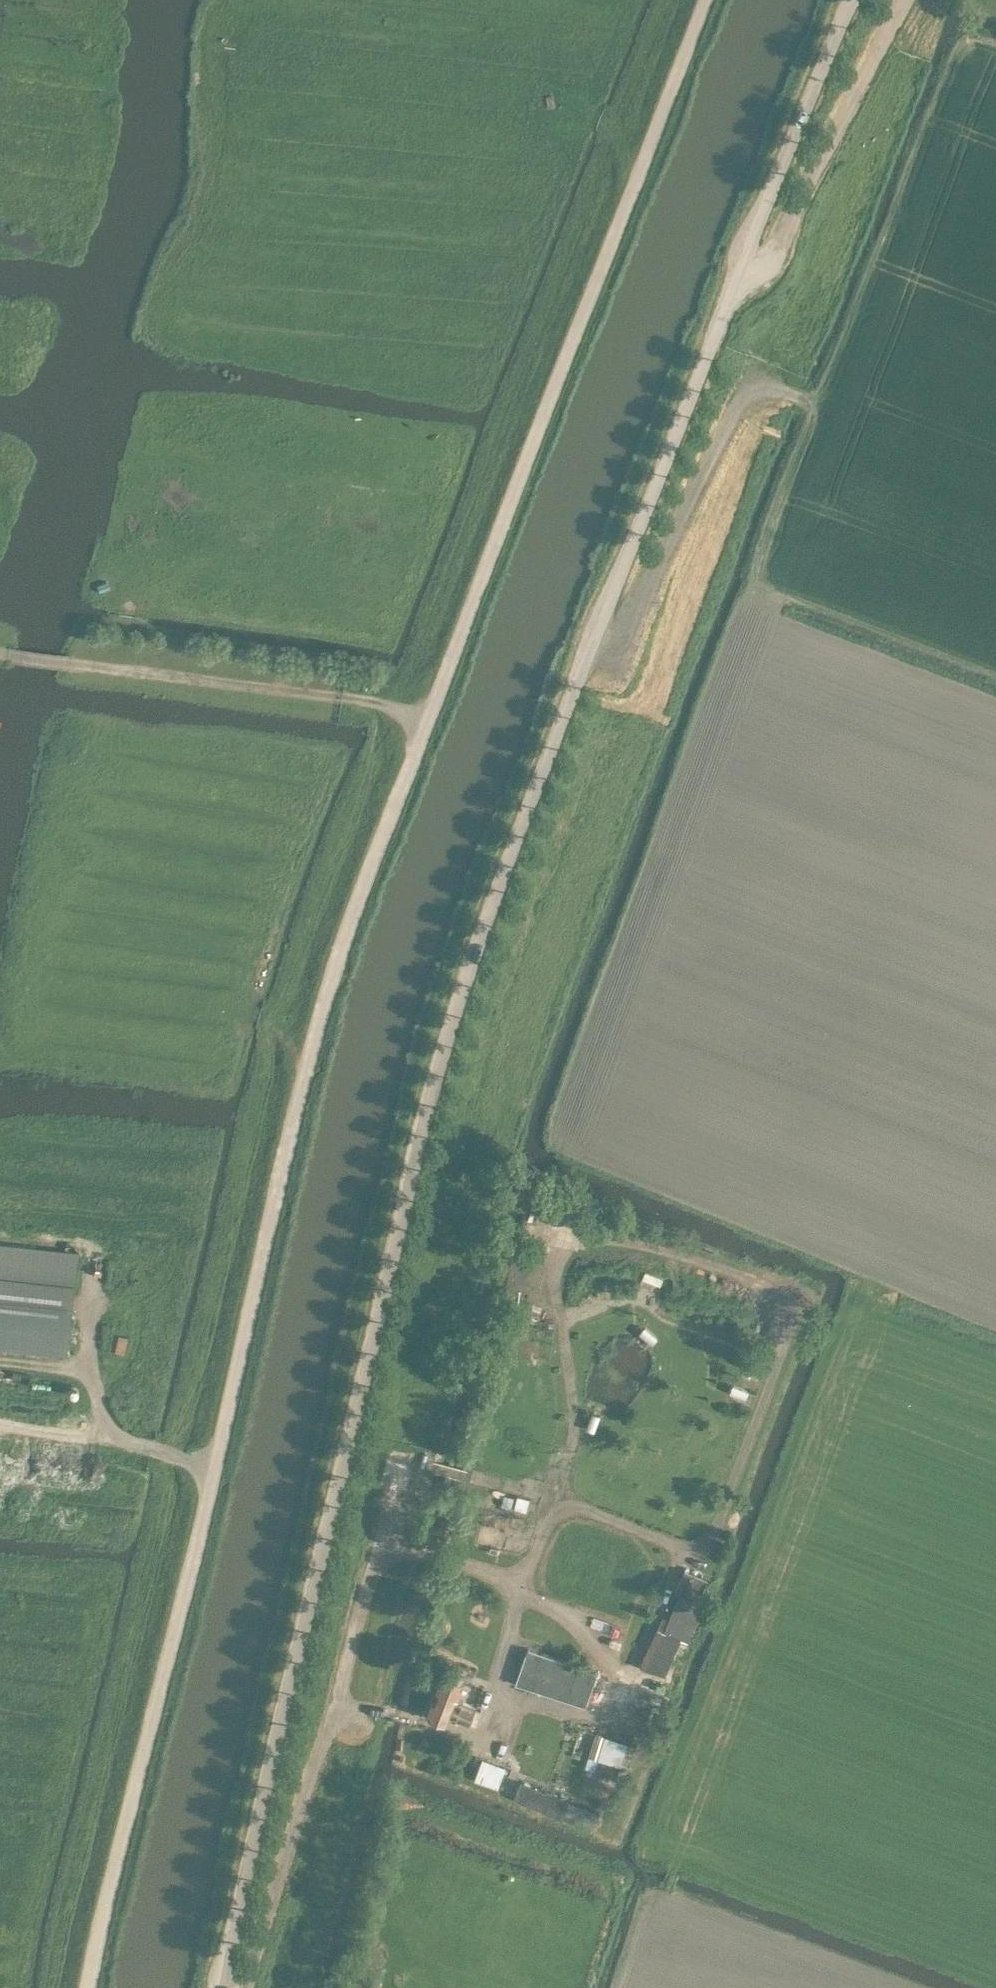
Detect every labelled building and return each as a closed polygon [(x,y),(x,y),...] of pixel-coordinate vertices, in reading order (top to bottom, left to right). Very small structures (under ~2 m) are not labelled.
[(0,1242),(0,1346),(69,1353),(79,1250),(0,1242)] [(13,1359),(14,1348),(0,1347),(0,1358),(13,1359)] [(664,1628),(658,1625),(640,1663),(664,1674),(661,1681),(680,1689),(698,1642),(689,1638),(704,1601),(680,1591),(664,1628)] [(528,1647),(517,1680),(585,1703),(596,1670),(528,1647)] [(469,1719),(474,1705),(475,1703),(457,1696),(464,1678),(443,1670),(427,1711),(448,1719),(451,1712),(469,1719)] [(607,1718),(600,1742),(630,1752),(637,1728),(607,1718)] [(482,1767),(507,1773),(513,1750),(488,1743),(482,1767)] [(575,1815),(594,1823),(599,1811),(568,1798),(569,1797),(546,1787),(545,1789),(520,1778),(513,1795),(561,1816),(561,1815),(574,1820),(574,1819),(573,1819),(575,1815)] [(612,1800),(602,1796),(598,1804),(608,1808),(612,1800)]
